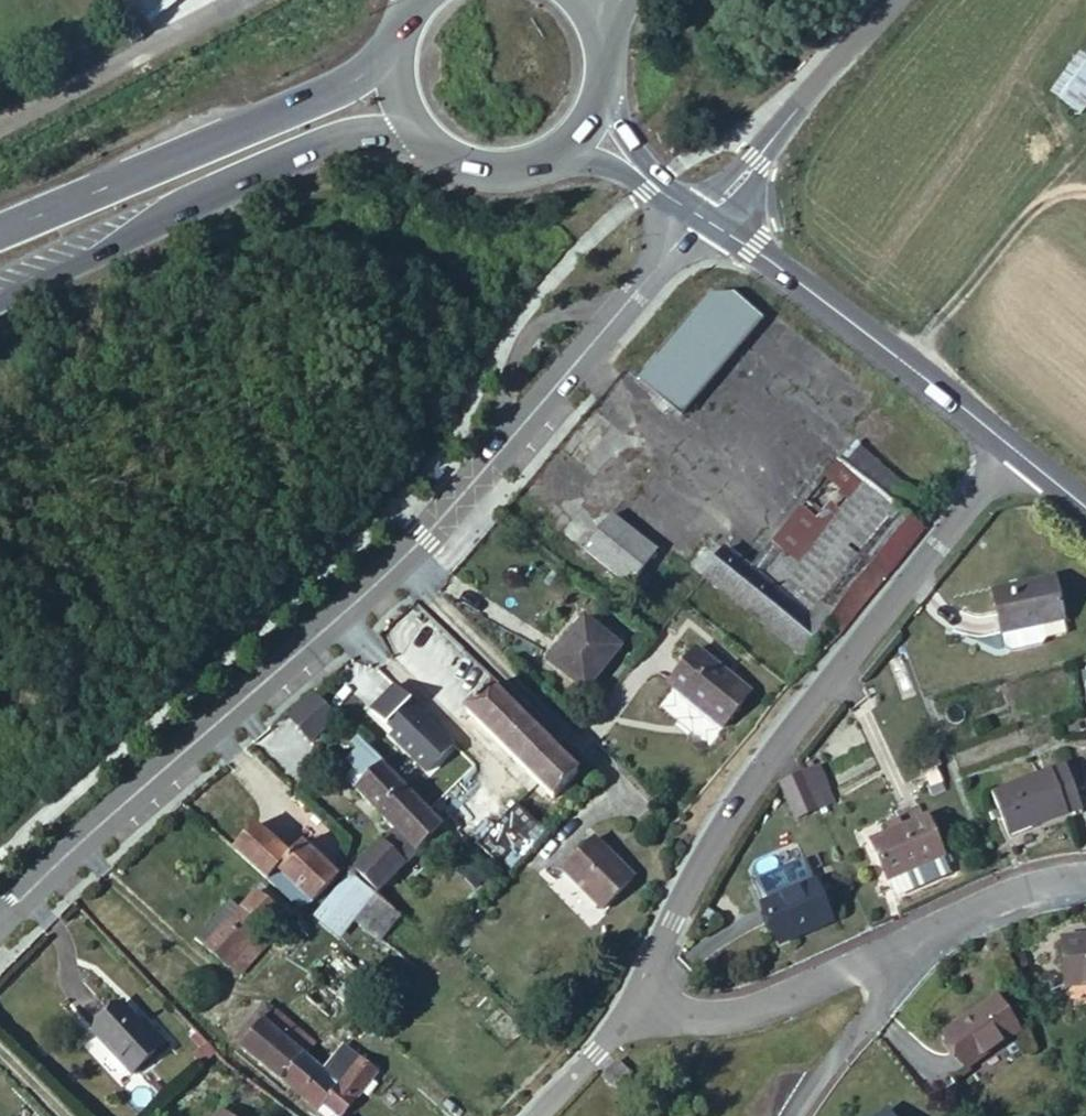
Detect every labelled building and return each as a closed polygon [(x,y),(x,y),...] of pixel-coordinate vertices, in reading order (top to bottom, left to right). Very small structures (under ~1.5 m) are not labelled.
[(165,0),(126,0),(141,19),(165,0)] [(1082,116),(1085,111),(1085,56),(1081,52),(1051,94),(1082,116)] [(734,293),(710,296),(638,379),(680,415),(764,319),(734,293)] [(592,410),(561,447),(624,498),(654,461),(592,410)] [(805,657),(811,650),(821,658),(844,635),(927,530),(922,527),(914,520),(928,503),(857,442),(841,463),(838,460),(750,569),(726,551),(705,578),(767,628),(805,657)] [(590,502),(565,534),(631,586),(640,574),(658,551),(611,515),(609,517),(590,502)] [(649,582),(640,574),(631,586),(641,593),(649,582)] [(1055,578),(994,593),(1003,632),(1043,623),(1063,618),(1064,618),(1055,578)] [(551,661),(586,689),(620,646),(604,633),(585,618),(564,644),(560,640),(550,653),(554,657),(551,661)] [(1063,618),(1043,623),(1047,639),(1066,635),(1063,618)] [(611,623),(604,633),(620,646),(627,636),(611,623)] [(1013,653),(1043,646),(1047,639),(1043,623),(1003,632),(1006,647),(1013,653)] [(421,648),(444,670),(464,650),(440,628),(421,648)] [(698,649),(669,684),(723,726),(751,692),(698,649)] [(491,687),(465,711),(554,797),(579,771),(491,687)] [(312,694),(288,717),(311,741),(335,718),(312,694)] [(355,868),(379,892),(443,826),(383,764),(385,764),(360,738),(354,745),(360,750),(348,760),(368,781),(357,791),(395,831),(384,842),(383,841),(355,868)] [(416,781),(427,770),(417,760),(406,771),(416,781)] [(1084,809),(1067,764),(993,792),(1011,836),(1084,809)] [(819,767),(803,774),(813,796),(820,793),(828,789),(819,767)] [(803,774),(782,784),(795,813),(817,804),(813,796),(803,774)] [(820,793),(813,796),(817,804),(819,810),(826,807),(820,793)] [(819,810),(817,804),(795,813),(797,819),(819,810)] [(925,819),(921,810),(899,818),(901,823),(904,828),(925,819)] [(538,843),(506,813),(478,842),(510,875),(538,843)] [(872,841),(888,879),(889,878),(907,871),(944,855),(945,855),(929,817),(925,819),(904,828),(901,823),(891,827),(893,832),(872,841)] [(300,907),(311,904),(337,877),(302,845),(290,857),(256,826),(235,850),(300,907)] [(594,839),(565,870),(604,907),(633,877),(594,839)] [(944,855),(907,871),(914,886),(945,873),(946,876),(956,872),(952,862),(948,864),(944,855)] [(907,871),(889,878),(896,894),(914,886),(907,871)] [(316,915),(342,936),(310,973),(320,981),(306,998),(334,1020),(383,963),(393,951),(381,942),(402,916),(351,875),(316,915)] [(832,920),(815,882),(762,905),(780,944),(832,920)] [(230,900),(195,938),(227,967),(230,964),(262,929),(280,909),(258,890),(240,909),(230,900)] [(271,938),(262,929),(230,964),(240,972),(271,938)] [(1064,940),(1067,984),(1085,983),(1085,939),(1064,940)] [(400,956),(393,951),(383,963),(390,968),(400,956)] [(1054,992),(1053,978),(1041,979),(1042,993),(1054,992)] [(996,1000),(944,1035),(966,1067),(1019,1031),(996,1000)] [(273,1008),(264,1001),(233,1039),(241,1045),(273,1008)] [(132,1070),(165,1041),(151,1026),(147,1030),(142,1023),(123,1003),(93,1030),(132,1070)] [(273,1008),(241,1045),(303,1095),(324,1071),(304,1055),(315,1042),(273,1008)] [(145,1020),(142,1023),(147,1030),(151,1026),(145,1020)] [(212,1051),(204,1043),(191,1056),(198,1065),(212,1051)] [(324,1071),(303,1095),(329,1115),(342,1115),(378,1073),(360,1058),(357,1062),(342,1049),(324,1071)] [(603,1076),(621,1092),(636,1077),(618,1061),(606,1073),(603,1076)] [(926,1095),(930,1102),(942,1094),(937,1088),(926,1095)]
